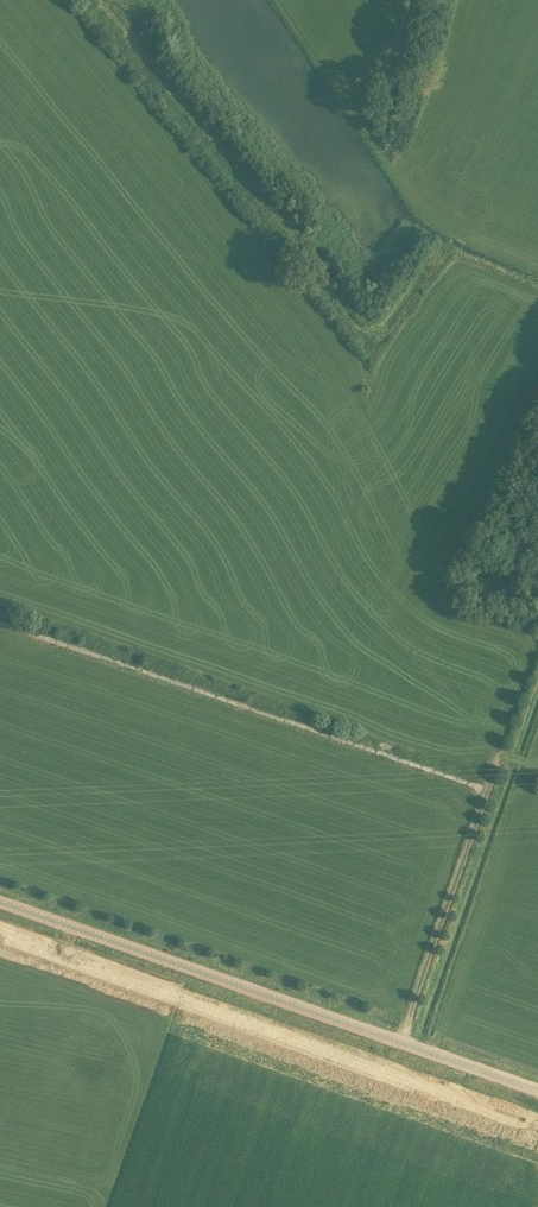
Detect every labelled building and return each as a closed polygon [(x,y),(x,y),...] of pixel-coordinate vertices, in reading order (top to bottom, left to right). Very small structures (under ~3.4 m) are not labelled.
[(406,1035),(404,1040),(435,1051),(437,1046),(406,1035)]
